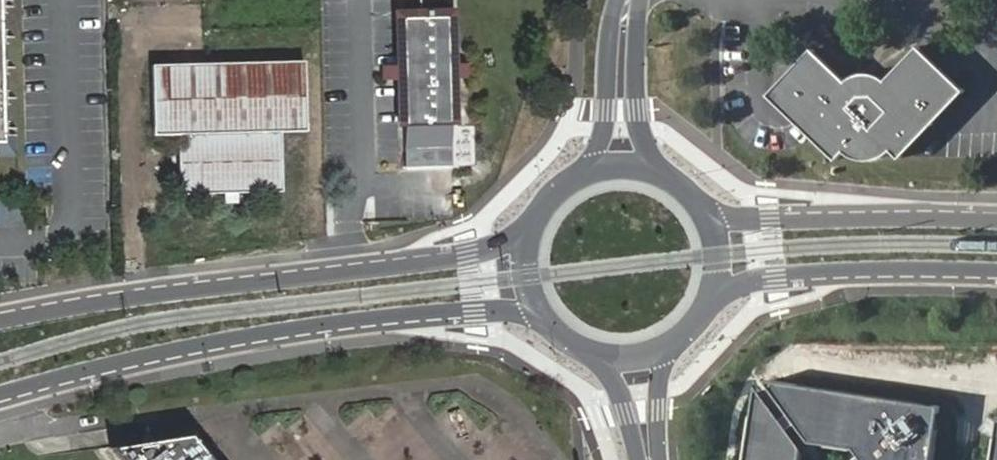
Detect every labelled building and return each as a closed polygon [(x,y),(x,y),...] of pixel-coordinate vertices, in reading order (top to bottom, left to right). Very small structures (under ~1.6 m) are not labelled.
[(418,18),(435,18),(435,0),(417,0),(418,18)] [(435,18),(418,18),(401,18),(405,161),(453,160),(452,124),(449,17),(435,18)] [(449,17),(452,124),(457,123),(456,74),(456,64),(454,17),(449,17)] [(16,155),(16,132),(3,133),(0,25),(0,157),(16,155)] [(768,94),(836,158),(845,149),(848,151),(853,154),(858,156),(864,157),(868,158),(873,158),(878,157),(883,155),(887,154),(891,151),(893,150),(900,157),(963,91),(916,47),(884,79),(880,76),(875,72),(870,71),(865,70),(860,70),(856,72),(849,75),(846,78),(814,47),(768,94)] [(153,64),(155,132),(177,131),(178,179),(193,193),(268,191),(282,177),(281,130),(305,129),(303,61),(153,64)] [(456,64),(456,74),(468,74),(467,63),(456,64)] [(938,426),(937,419),(934,411),(929,406),(922,403),(770,382),(791,409),(799,419),(820,446),(851,451),(856,457),(853,459),(933,459),(938,426)] [(802,458),(781,432),(773,422),(753,396),(744,459),(802,459),(802,458)] [(791,409),(773,422),(781,432),(799,419),(791,409)] [(182,440),(103,454),(108,459),(199,459),(182,440)]
